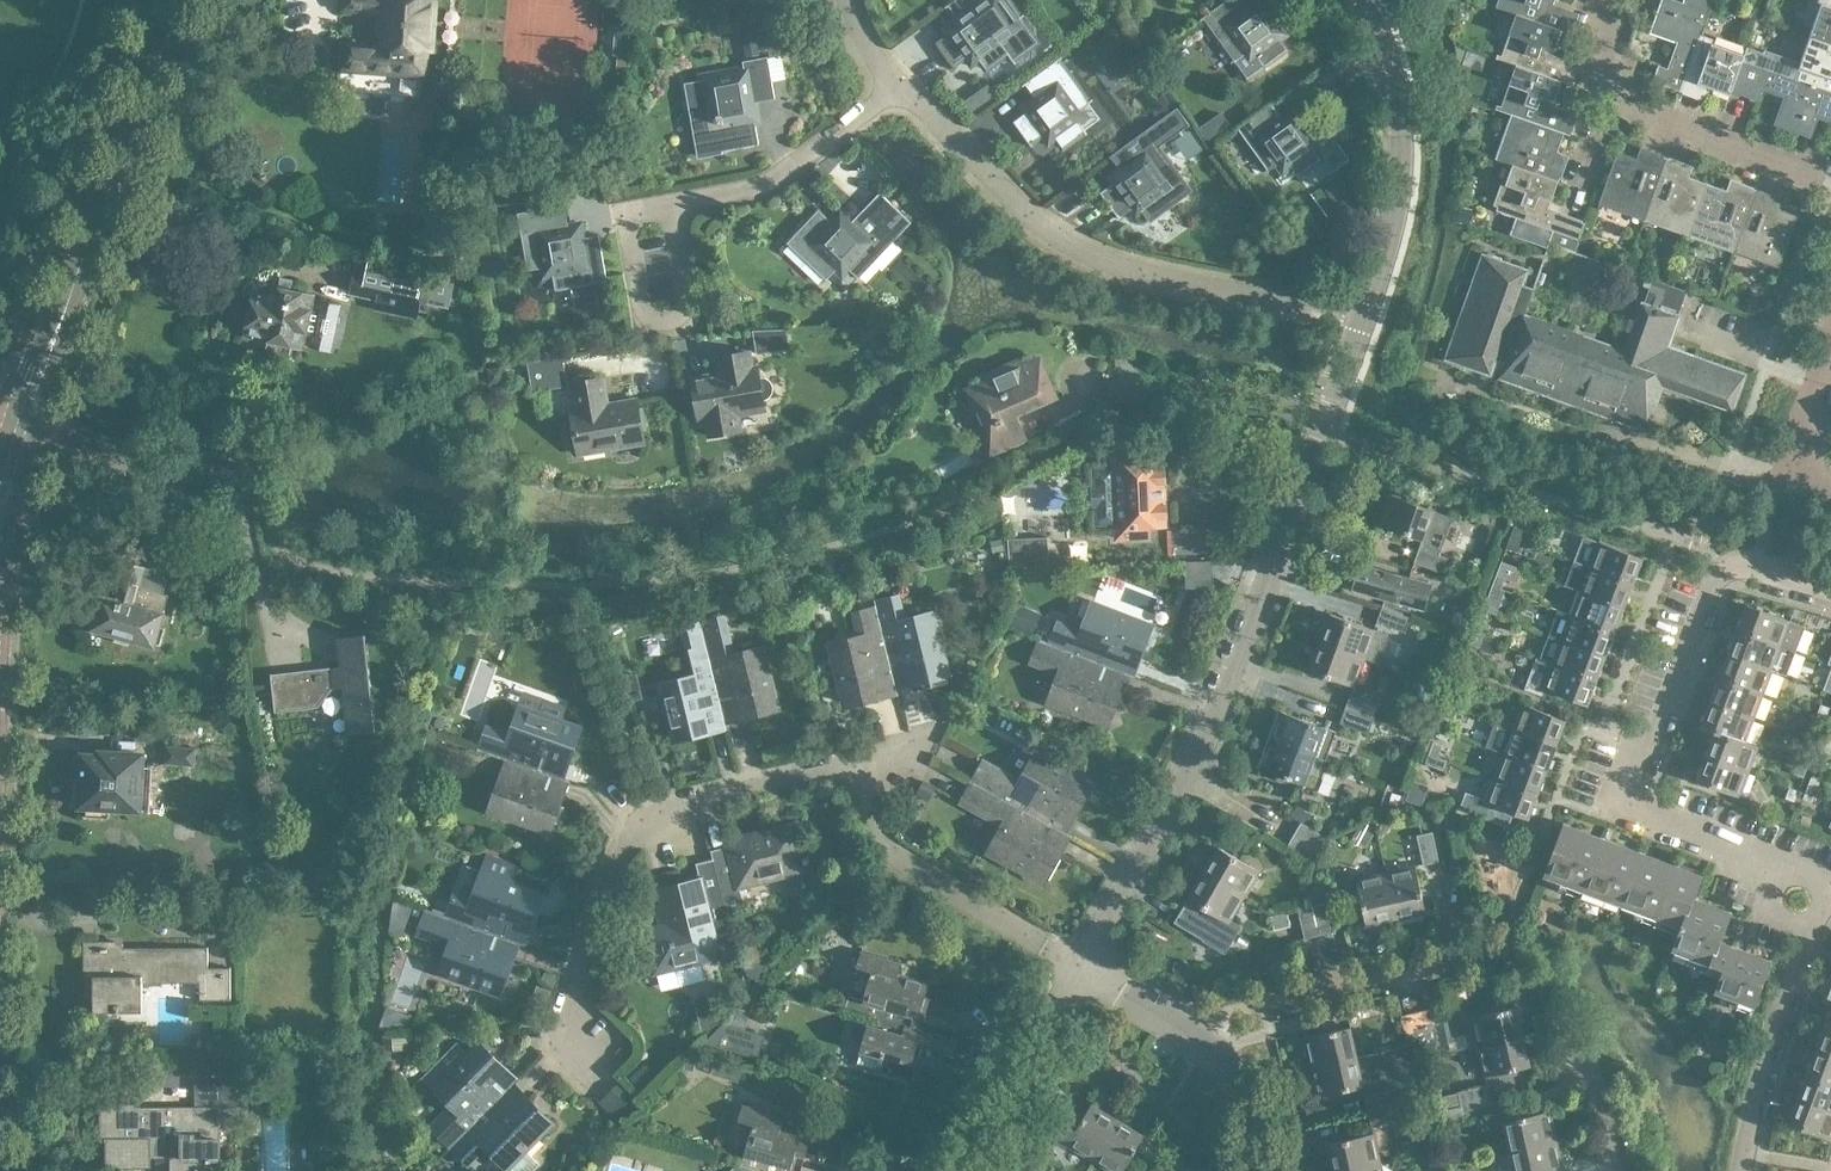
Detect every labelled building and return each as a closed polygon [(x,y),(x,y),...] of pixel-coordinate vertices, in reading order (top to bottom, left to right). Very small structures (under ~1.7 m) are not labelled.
[(377,12),(376,36),(374,39),(371,75),(395,76),(396,53),(412,53),(417,50),(432,51),(436,1),(422,0),(341,0),(341,9),(377,12)] [(937,44),(955,69),(967,60),(971,67),(979,61),(987,70),(1025,42),(1012,24),(1016,22),(1000,0),(956,0),(945,8),(955,21),(948,26),(952,33),(937,44)] [(1232,65),(1235,62),(1247,78),(1286,50),(1280,42),(1287,37),(1282,30),(1295,21),(1280,0),(1271,0),(1261,7),(1256,0),(1255,0),(1248,5),(1245,0),(1229,0),(1200,20),(1232,65)] [(1516,14),(1517,13),(1562,29),(1562,30),(1571,33),(1577,15),(1561,9),(1559,14),(1548,10),(1552,0),(1502,0),(1500,6),(1516,14)] [(1665,37),(1669,38),(1670,38),(1680,42),(1671,69),(1660,65),(1655,81),(1679,90),(1700,34),(1712,0),(1688,0),(1686,6),(1669,0),(1658,0),(1646,34),(1647,35),(1649,30),(1665,37)] [(1737,3),(1755,9),(1758,0),(1738,0),(1737,3)] [(1806,33),(1830,42),(1830,0),(1818,0),(1806,33)] [(1753,18),(1749,12),(1743,16),(1747,22),(1753,18)] [(1504,35),(1503,37),(1496,57),(1516,64),(1516,63),(1561,80),(1569,83),(1577,62),(1560,56),(1558,62),(1547,58),(1551,47),(1554,48),(1561,30),(1562,30),(1562,29),(1517,13),(1516,14),(1508,37),(1504,35)] [(765,28),(744,29),(745,54),(766,54),(765,28)] [(1744,55),(1745,55),(1743,61),(1791,78),(1830,93),(1830,42),(1806,33),(1797,60),(1765,49),(1764,52),(1748,46),(1744,55)] [(1700,34),(1679,90),(1701,98),(1706,85),(1730,94),(1732,89),(1744,55),(1703,41),(1705,36),(1700,34)] [(1763,84),(1790,94),(1779,123),(1775,121),(1774,124),(1811,137),(1822,110),(1830,113),(1830,93),(1791,78),(1743,61),(1745,55),(1744,55),(1732,89),(1757,98),(1763,84)] [(694,135),(695,135),(699,157),(721,153),(722,155),(723,155),(723,152),(759,145),(752,104),(776,100),(768,58),(743,62),(745,73),(685,83),(694,135)] [(1056,140),(1063,150),(1101,121),(1089,104),(1093,101),(1061,58),(1023,86),(1032,99),(1025,104),(1030,111),(1015,123),(1033,147),(1044,139),(1049,146),(1056,140)] [(1496,108),(1511,113),(1563,131),(1569,133),(1576,113),(1560,108),(1558,113),(1548,109),(1551,98),(1555,99),(1561,80),(1516,63),(1516,64),(1509,83),(1505,82),(1496,108)] [(1328,131),(1310,106),(1294,117),(1289,110),(1282,115),(1273,102),(1234,130),(1266,175),(1269,172),(1280,188),(1319,160),(1313,151),(1321,145),(1317,139),(1328,131)] [(1144,212),(1151,221),(1190,193),(1177,175),(1181,173),(1161,145),(1188,126),(1177,110),(1110,158),(1119,170),(1112,175),(1117,182),(1101,194),(1120,218),(1131,210),(1137,217),(1144,212)] [(1211,135),(1231,123),(1223,111),(1203,124),(1211,135)] [(1563,131),(1511,113),(1495,158),(1512,165),(1513,163),(1557,179),(1564,160),(1554,156),(1563,131)] [(1333,126),(1348,147),(1362,137),(1346,116),(1333,126)] [(1189,154),(1203,146),(1194,127),(1179,134),(1189,154)] [(1599,203),(1600,204),(1644,219),(1667,157),(1648,150),(1644,160),(1618,150),(1599,203)] [(1667,157),(1644,219),(1689,235),(1708,183),(1684,174),(1688,164),(1667,157)] [(1496,209),(1501,211),(1502,209),(1549,226),(1544,238),(1575,249),(1586,219),(1559,210),(1558,213),(1545,208),(1550,196),(1551,197),(1557,179),(1513,163),(1512,165),(1506,183),(1502,182),(1494,204),(1498,206),(1496,209)] [(1708,183),(1689,235),(1735,251),(1757,188),(1738,181),(1734,191),(1708,183)] [(1757,188),(1735,251),(1780,267),(1799,215),(1772,205),(1776,195),(1757,188)] [(859,280),(912,224),(880,193),(853,222),(842,211),(831,223),(819,211),(788,244),(827,281),(830,278),(844,291),(857,277),(859,280)] [(605,282),(607,282),(599,236),(582,239),(579,224),(565,226),(562,207),(565,207),(564,205),(517,214),(517,215),(520,215),(529,269),(527,270),(527,271),(532,271),(535,290),(554,286),(555,291),(556,291),(556,288),(605,280),(605,282)] [(1464,205),(1458,220),(1469,224),(1475,209),(1464,205)] [(1539,238),(1535,250),(1545,254),(1550,242),(1539,238)] [(1589,254),(1593,243),(1582,239),(1578,250),(1589,254)] [(1535,290),(1533,289),(1523,285),(1529,269),(1485,254),(1448,357),(1492,373),(1497,357),(1508,361),(1505,370),(1521,375),(1519,380),(1585,403),(1587,399),(1600,403),(1598,410),(1631,422),(1635,413),(1653,414),(1664,384),(1695,394),(1694,396),(1711,402),(1711,400),(1735,409),(1748,374),(1671,346),(1682,315),(1681,315),(1690,292),(1654,279),(1645,303),(1628,351),(1526,315),(1535,290)] [(416,304),(427,306),(435,271),(369,258),(361,293),(381,297),(379,308),(413,315),(416,304)] [(245,334),(267,339),(265,349),(268,355),(287,358),(291,355),(293,345),(301,346),(302,341),(309,343),(309,346),(332,351),(342,305),(318,300),(318,303),(311,301),(312,295),(269,286),(268,294),(254,291),(245,334)] [(1773,302),(1760,298),(1756,310),(1769,315),(1773,302)] [(754,332),(758,355),(789,349),(786,331),(754,332)] [(699,422),(707,420),(710,438),(739,433),(736,415),(765,410),(764,402),(769,399),(772,394),(773,388),(770,383),(766,379),(760,379),(758,370),(751,371),(748,353),(719,358),(722,376),(692,381),(699,422)] [(1024,441),(1013,414),(1055,396),(1038,357),(1019,366),(1017,360),(983,374),(986,380),(966,389),(993,454),(1024,441)] [(528,364),(532,392),(566,387),(561,358),(528,364)] [(572,384),(577,413),(570,414),(577,454),(583,453),(583,457),(604,453),(604,450),(644,443),(637,402),(606,408),(601,379),(572,384)] [(1162,498),(1162,487),(1160,487),(1159,463),(1142,463),(1142,452),(1112,453),(1113,467),(1095,468),(1097,523),(1115,522),(1116,537),(1145,536),(1145,524),(1162,523),(1161,499),(1162,498)] [(1421,541),(1418,548),(1417,547),(1411,562),(1440,573),(1445,558),(1437,555),(1452,519),(1389,493),(1377,524),(1421,541)] [(1511,536),(1520,540),(1524,530),(1515,526),(1511,536)] [(1520,540),(1511,536),(1506,547),(1515,551),(1520,540)] [(1577,560),(1634,581),(1643,557),(1586,536),(1577,560)] [(1567,584),(1581,589),(1624,605),(1634,581),(1576,560),(1567,584)] [(1353,588),(1423,607),(1427,595),(1406,589),(1410,575),(1360,561),(1360,564),(1353,562),(1346,586),(1353,588)] [(1493,584),(1502,588),(1506,577),(1517,581),(1522,568),(1501,561),(1493,584)] [(160,626),(168,595),(163,594),(169,573),(127,562),(118,592),(126,595),(124,602),(101,596),(91,629),(114,636),(112,640),(128,645),(129,640),(154,647),(155,643),(160,645),(165,627),(160,626)] [(1502,588),(1493,584),(1489,596),(1498,599),(1502,588)] [(1581,589),(1572,614),(1615,630),(1624,605),(1581,589)] [(876,604),(890,661),(907,657),(913,680),(948,671),(933,612),(904,619),(898,592),(875,598),(876,604)] [(1048,643),(1103,663),(1135,675),(1155,623),(1095,600),(1083,631),(1056,621),(1048,642),(1048,643)] [(1040,611),(1016,601),(1007,622),(1031,632),(1040,611)] [(891,666),(890,661),(876,604),(855,609),(862,637),(832,644),(846,702),(882,694),(876,670),(891,666)] [(1738,629),(1782,645),(1791,620),(1748,604),(1738,629)] [(1374,622),(1404,633),(1409,619),(1380,608),(1374,622)] [(1615,630),(1572,614),(1561,609),(1552,633),(1607,652),(1615,630)] [(1319,642),(1364,659),(1364,657),(1380,663),(1389,636),(1330,613),(1319,642)] [(709,656),(719,698),(735,694),(741,717),(776,708),(761,650),(733,657),(723,615),(699,621),(709,656)] [(1475,633),(1484,636),(1488,625),(1479,622),(1475,633)] [(1729,653),(1772,669),(1782,645),(1738,629),(1729,653)] [(1484,636),(1475,633),(1470,643),(1480,647),(1484,636)] [(1554,662),(1597,677),(1607,652),(1552,633),(1543,658),(1554,662)] [(304,670),(305,680),(273,684),(276,710),(316,706),(332,688),(341,687),(346,733),(376,729),(365,634),(336,638),(339,666),(304,670)] [(1048,643),(1048,642),(1037,638),(1030,659),(1061,671),(1050,700),(1105,721),(1119,686),(1097,678),(1103,663),(1048,643)] [(1364,659),(1319,642),(1308,671),(1353,688),(1364,659)] [(1462,665),(1472,668),(1478,651),(1468,648),(1462,665)] [(1729,653),(1720,677),(1763,694),(1772,669),(1729,653)] [(720,703),(719,698),(709,656),(691,661),(695,678),(662,687),(675,738),(710,729),(704,707),(720,703)] [(1597,677),(1554,662),(1554,663),(1537,656),(1525,687),(1542,694),(1545,688),(1587,704),(1597,677)] [(1763,694),(1720,677),(1710,702),(1754,719),(1763,694)] [(1448,704),(1457,707),(1461,696),(1452,693),(1448,704)] [(1344,710),(1372,721),(1377,708),(1349,697),(1344,710)] [(1512,728),(1556,744),(1565,719),(1521,702),(1512,728)] [(1701,727),(1703,727),(1714,732),(1744,742),(1745,740),(1754,719),(1710,702),(1701,727)] [(1816,715),(1825,718),(1830,706),(1821,703),(1816,715)] [(1457,707),(1448,704),(1444,714),(1453,718),(1457,707)] [(513,761),(537,770),(543,754),(565,762),(577,728),(522,708),(511,738),(485,729),(477,749),(511,761),(513,761)] [(1372,721),(1344,710),(1338,725),(1367,736),(1372,721)] [(1314,758),(1324,762),(1335,733),(1279,712),(1268,741),(1314,758)] [(1825,718),(1816,715),(1813,722),(1822,725),(1825,718)] [(1556,744),(1512,728),(1495,721),(1495,723),(1483,719),(1475,740),(1486,744),(1486,745),(1503,751),(1547,768),(1556,744)] [(1714,732),(1706,755),(1749,771),(1759,746),(1745,740),(1744,742),(1714,732),(1703,727),(1714,732)] [(1825,740),(1822,750),(1830,753),(1830,742),(1825,740)] [(1314,758),(1268,741),(1257,769),(1303,787),(1314,758)] [(1430,751),(1439,755),(1442,745),(1433,741),(1430,751)] [(170,762),(195,764),(196,748),(171,746),(170,762)] [(1439,755),(1430,751),(1425,764),(1443,770),(1447,759),(1438,756),(1439,755)] [(1494,776),(1538,793),(1547,768),(1503,751),(1494,776)] [(1801,751),(1797,762),(1808,766),(1812,755),(1801,751)] [(79,805),(148,809),(150,767),(141,766),(142,754),(100,752),(100,755),(82,754),(80,781),(74,780),(73,801),(79,801),(79,805)] [(972,780),(1049,822),(1058,806),(1073,814),(1090,782),(1038,754),(1023,781),(983,759),(972,780)] [(1749,771),(1706,755),(1697,780),(1740,796),(1749,771)] [(513,761),(511,761),(493,810),(548,830),(561,795),(544,789),(549,774),(537,770),(513,761)] [(1793,772),(1803,776),(1808,766),(1797,762),(1793,772)] [(1806,789),(1816,793),(1820,779),(1811,775),(1806,789)] [(1538,793),(1494,776),(1480,814),(1508,825),(1513,811),(1529,817),(1538,793)] [(1049,822),(972,780),(961,799),(1007,824),(992,852),(1045,880),(1063,847),(1042,836),(1049,822)] [(917,793),(929,800),(936,787),(923,781),(917,793)] [(1794,801),(1798,790),(1789,787),(1785,797),(1794,801)] [(1816,793),(1806,789),(1803,798),(1813,801),(1812,803),(1827,808),(1830,798),(1816,793)] [(1294,833),(1319,849),(1327,836),(1302,821),(1294,833)] [(712,849),(715,859),(716,858),(729,913),(746,908),(741,885),(808,869),(797,823),(728,840),(729,845),(712,849)] [(1544,874),(1588,890),(1605,845),(1561,829),(1544,874)] [(1438,862),(1431,832),(1417,835),(1424,865),(1438,862)] [(1319,849),(1294,833),(1285,848),(1310,863),(1319,849)] [(1605,845),(1588,890),(1636,908),(1654,863),(1605,845)] [(1200,873),(1242,897),(1256,872),(1214,848),(1200,873)] [(716,858),(715,859),(696,863),(700,880),(659,890),(663,904),(656,906),(660,922),(667,920),(668,924),(645,930),(655,972),(721,956),(716,937),(734,932),(729,913),(716,858)] [(1636,908),(1681,925),(1693,904),(1692,904),(1701,881),(1654,863),(1636,908)] [(1385,871),(1396,919),(1425,912),(1415,865),(1385,871)] [(1396,919),(1385,871),(1356,878),(1366,925),(1396,919)] [(1242,897),(1200,873),(1185,900),(1194,906),(1191,911),(1187,909),(1185,908),(1183,908),(1182,908),(1180,909),(1179,910),(1172,924),(1201,940),(1202,938),(1222,949),(1234,928),(1227,924),(1242,897)] [(462,923),(494,935),(499,937),(505,921),(526,929),(539,894),(485,874),(474,903),(452,895),(444,917),(461,923),(462,923)] [(1312,906),(1319,935),(1333,932),(1326,902),(1312,906)] [(1693,904),(1681,925),(1673,948),(1710,962),(1707,970),(1714,972),(1726,942),(1722,940),(1730,918),(1693,904)] [(1319,935),(1312,906),(1298,909),(1305,938),(1319,935)] [(444,917),(426,910),(418,934),(453,946),(443,974),(497,994),(510,959),(488,951),(494,935),(462,923),(461,923),(444,917)] [(1726,942),(1714,972),(1721,974),(1715,990),(1755,1005),(1772,959),(1726,942)] [(199,999),(230,999),(230,967),(207,967),(207,947),(88,947),(88,996),(92,996),(92,1011),(141,1011),(141,982),(160,982),(160,976),(199,976),(199,999)] [(944,1036),(953,1039),(957,1023),(918,1012),(927,982),(896,973),(899,963),(859,952),(853,973),(868,977),(860,1002),(866,1004),(863,1014),(873,1017),(908,1027),(908,1029),(943,1038),(944,1036)] [(1823,998),(1830,1001),(1830,977),(1823,998)] [(1469,1016),(1476,1047),(1522,1035),(1515,1005),(1469,1016)] [(703,1043),(758,1058),(764,1035),(744,1029),(750,1011),(733,1006),(730,1009),(726,1024),(723,1023),(703,1043)] [(1415,1012),(1421,1042),(1424,1057),(1439,1054),(1429,1009),(1415,1012)] [(1421,1042),(1415,1012),(1400,1015),(1406,1045),(1421,1042)] [(380,1028),(381,1051),(410,1050),(409,1028),(414,1028),(414,1016),(384,1018),(384,1027),(380,1028)] [(908,1027),(873,1017),(870,1026),(865,1025),(858,1051),(879,1057),(876,1066),(912,1077),(921,1047),(950,1055),(955,1039),(953,1039),(944,1036),(943,1038),(908,1029),(908,1027)] [(1303,1035),(1310,1065),(1357,1055),(1350,1025),(1303,1035)] [(1816,1050),(1830,1055),(1830,1028),(1825,1025),(1816,1050)] [(1522,1035),(1476,1047),(1482,1075),(1528,1065),(1522,1035)] [(427,1126),(449,1148),(474,1125),(497,1101),(516,1083),(478,1046),(436,1088),(450,1103),(447,1106),(448,1107),(447,1108),(446,1107),(427,1126)] [(1830,1083),(1830,1055),(1816,1050),(1807,1074),(1830,1083)] [(1357,1055),(1310,1065),(1316,1095),(1363,1085),(1357,1055)] [(1798,1098),(1830,1111),(1830,1083),(1807,1074),(1798,1098)] [(600,1095),(619,1114),(637,1097),(618,1077),(600,1095)] [(219,1106),(239,1106),(239,1081),(195,1081),(195,1106),(99,1106),(99,1138),(104,1138),(105,1168),(149,1168),(149,1157),(170,1157),(170,1170),(206,1170),(213,1161),(211,1161),(211,1157),(219,1157),(219,1106)] [(474,1125),(449,1148),(448,1149),(466,1167),(485,1147),(506,1167),(553,1120),(516,1083),(497,1101),(474,1125)] [(1456,1092),(1460,1106),(1490,1099),(1487,1086),(1456,1092)] [(1363,1095),(1366,1109),(1396,1103),(1393,1089),(1363,1095)] [(1798,1098),(1789,1122),(1830,1138),(1830,1111),(1798,1098)] [(1490,1099),(1460,1106),(1463,1120),(1493,1113),(1490,1099)] [(1067,1145),(1092,1160),(1116,1119),(1090,1103),(1084,1112),(1074,1106),(1052,1141),(1065,1149),(1067,1145)] [(1396,1103),(1366,1109),(1369,1123),(1399,1117),(1396,1103)] [(740,1166),(758,1170),(818,1170),(801,1166),(809,1136),(778,1127),(781,1116),(741,1104),(735,1126),(750,1130),(740,1166)] [(1501,1119),(1508,1150),(1555,1138),(1548,1109),(1501,1119)] [(1092,1160),(1109,1170),(1120,1170),(1142,1135),(1116,1119),(1092,1160)] [(1333,1170),(1338,1170),(1380,1162),(1373,1132),(1327,1142),(1333,1170)] [(1508,1150),(1513,1170),(1553,1170),(1562,1169),(1555,1138),(1508,1150)] [(1338,1170),(1382,1170),(1380,1162),(1338,1170)]
